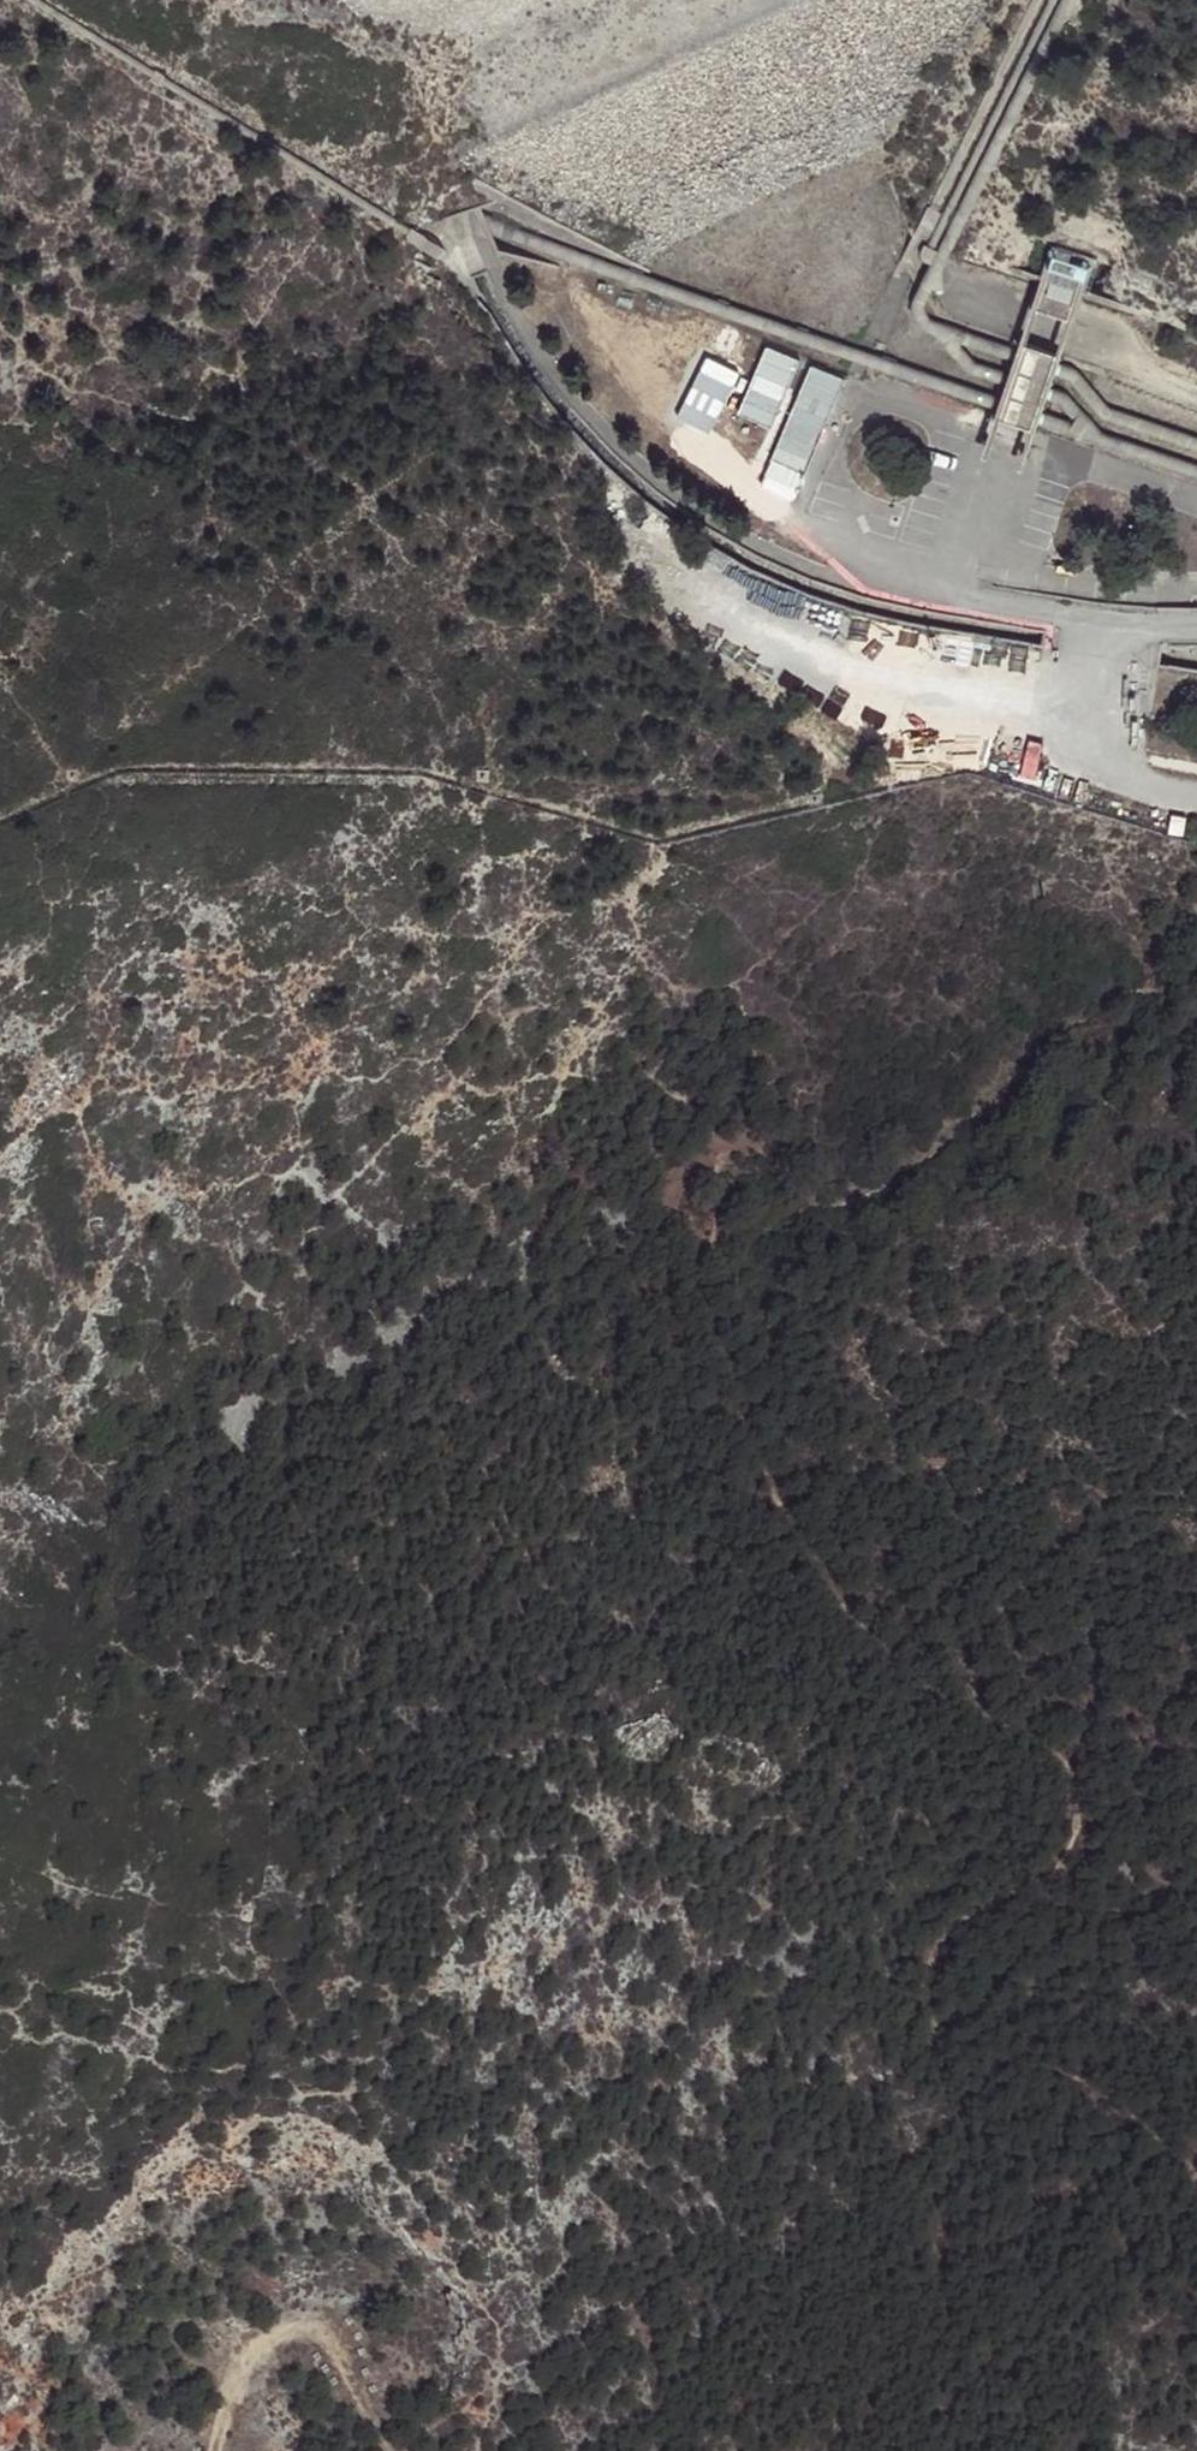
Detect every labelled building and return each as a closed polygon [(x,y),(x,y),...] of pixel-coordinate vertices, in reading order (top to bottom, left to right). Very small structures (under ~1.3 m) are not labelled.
[(798,361),(765,347),(737,415),(769,429),(798,361)] [(739,372),(706,357),(678,419),(712,434),(739,372)] [(843,380),(809,367),(761,483),(795,497),(843,380)]
